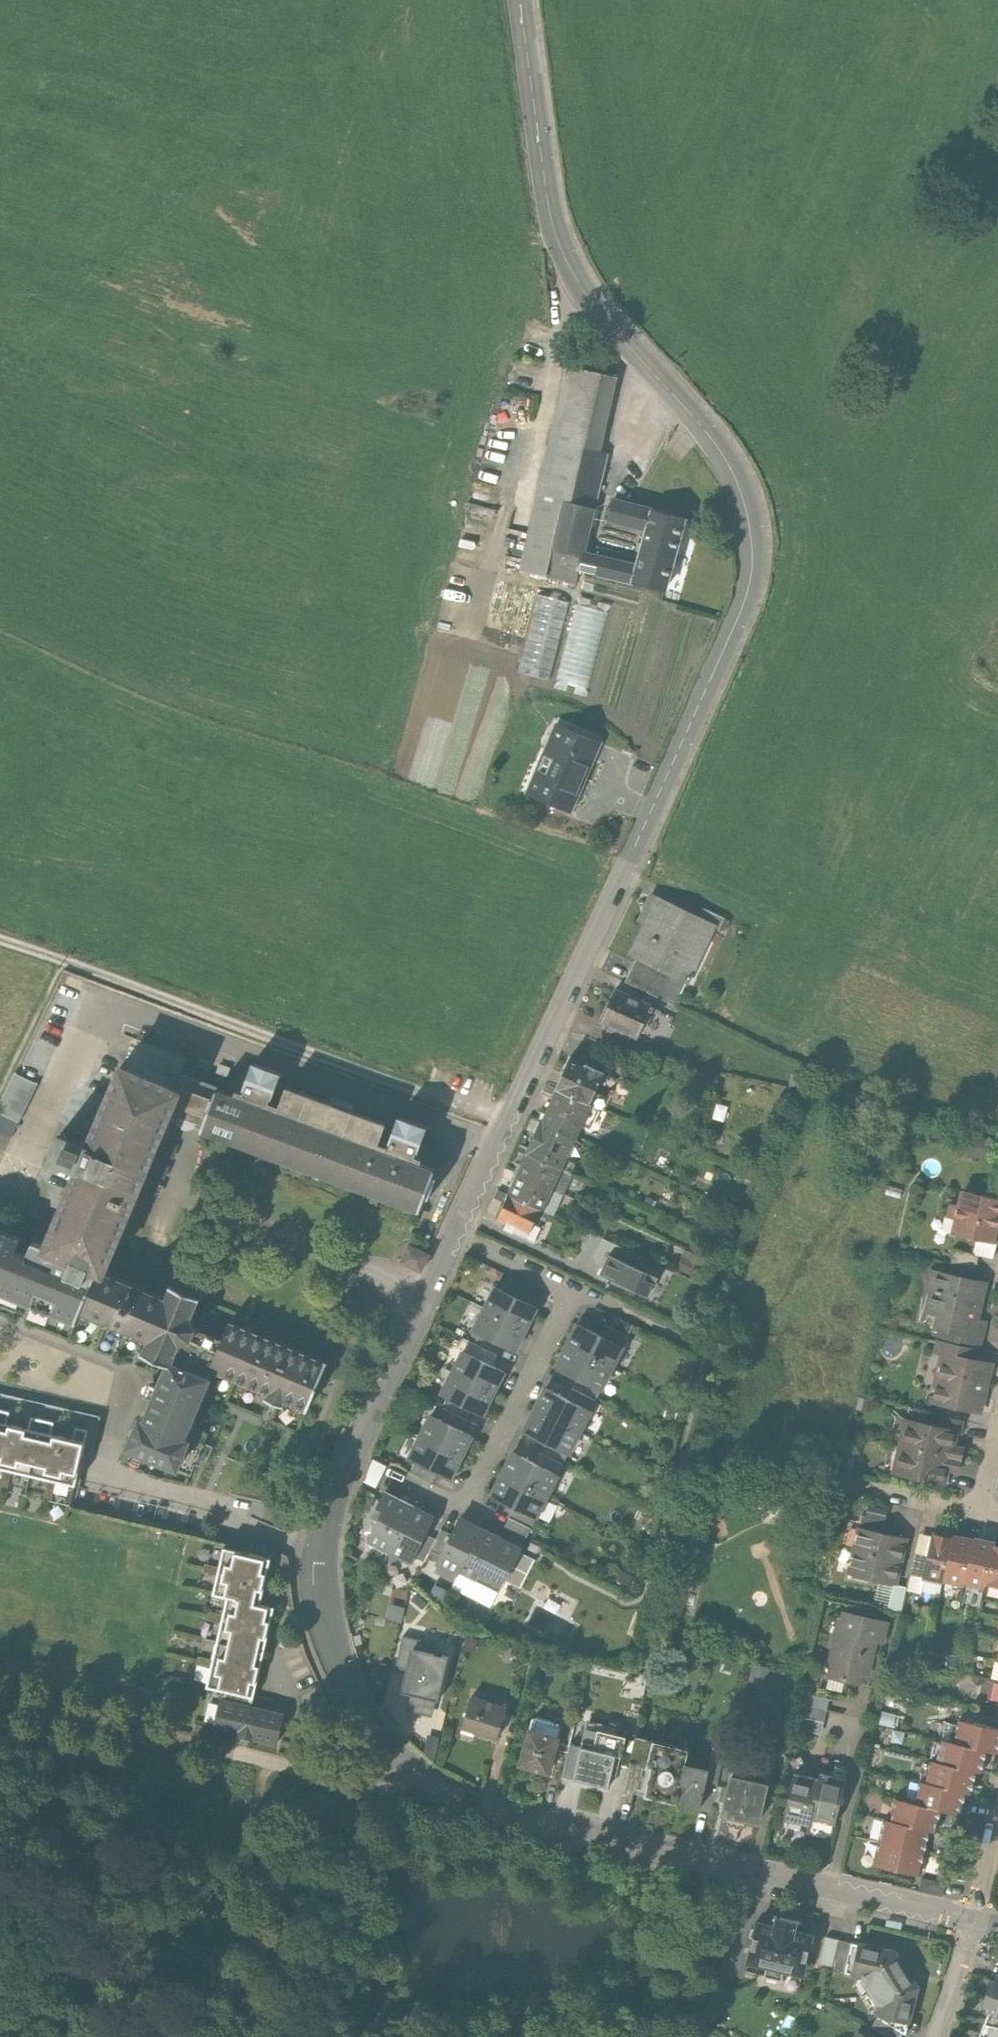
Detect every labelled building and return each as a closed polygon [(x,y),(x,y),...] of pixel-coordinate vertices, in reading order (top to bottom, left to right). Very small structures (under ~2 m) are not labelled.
[(569,365),(520,568),(547,574),(546,577),(575,584),(579,569),(583,552),(607,453),(599,451),(617,376),(569,365)] [(685,516),(613,499),(608,521),(644,530),(636,565),(583,552),(579,569),(667,590),(685,516)] [(519,671),(548,678),(567,602),(539,595),(519,671)] [(581,606),(559,682),(587,690),(610,614),(581,606)] [(557,724),(527,794),(570,813),(601,744),(557,724)] [(631,955),(638,959),(687,983),(716,926),(698,918),(652,895),(640,920),(646,923),(631,955)] [(698,918),(716,926),(723,930),(728,920),(703,907),(698,918)] [(676,1006),(687,983),(638,959),(627,982),(676,1006)] [(651,1006),(617,990),(603,1021),(611,1025),(607,1032),(623,1040),(627,1032),(636,1036),(651,1006)] [(573,1057),(559,1088),(590,1102),(604,1072),(573,1057)] [(71,1166),(39,1246),(95,1268),(103,1272),(144,1169),(145,1169),(168,1110),(179,1085),(116,1060),(84,1140),(56,1128),(45,1156),(71,1166)] [(415,1212),(433,1167),(420,1162),(422,1156),(417,1154),(428,1125),(400,1114),(388,1143),(379,1140),(386,1122),(287,1083),(279,1104),(268,1100),(280,1072),(253,1061),(241,1090),(235,1088),(233,1094),(217,1087),(212,1098),(179,1085),(168,1110),(188,1118),(203,1124),(202,1127),(415,1212)] [(0,1101),(0,1113),(18,1122),(37,1084),(15,1073),(0,1101)] [(559,1088),(543,1120),(578,1136),(593,1104),(590,1102),(559,1088)] [(563,1169),(578,1136),(543,1120),(528,1153),(563,1169)] [(573,1174),(563,1169),(528,1153),(519,1173),(563,1194),(573,1174)] [(519,1173),(509,1194),(541,1209),(554,1215),(563,1194),(519,1173)] [(889,1186),(886,1194),(900,1199),(903,1191),(889,1186)] [(963,1191),(958,1207),(951,1205),(948,1218),(957,1220),(953,1234),(977,1240),(995,1244),(997,1233),(997,1200),(963,1191)] [(534,1223),(541,1209),(509,1194),(498,1219),(529,1234),(534,1223)] [(547,1229),(554,1215),(541,1209),(534,1223),(547,1229)] [(0,1231),(0,1292),(28,1303),(74,1322),(78,1311),(95,1268),(39,1246),(28,1242),(0,1231)] [(402,1242),(408,1245),(426,1253),(431,1243),(406,1233),(402,1242)] [(609,1254),(631,1265),(636,1253),(603,1238),(595,1257),(603,1267),(609,1254)] [(997,1245),(995,1244),(977,1240),(973,1255),(980,1257),(993,1260),(997,1245)] [(426,1253),(408,1245),(400,1262),(421,1272),(429,1254),(426,1253)] [(599,1274),(647,1296),(656,1276),(631,1265),(609,1254),(603,1267),(599,1274)] [(164,1297),(103,1272),(95,1268),(78,1311),(96,1319),(120,1328),(136,1335),(147,1339),(141,1353),(168,1364),(182,1329),(195,1298),(168,1287),(164,1297)] [(988,1283),(933,1270),(929,1292),(932,1293),(928,1311),(940,1313),(936,1329),(941,1330),(939,1340),(970,1347),(981,1349),(988,1322),(979,1320),(988,1283)] [(495,1286),(483,1308),(528,1331),(539,1309),(495,1286)] [(516,1353),(528,1331),(483,1308),(472,1329),(516,1353)] [(230,1325),(222,1345),(212,1371),(268,1393),(265,1400),(281,1406),(283,1401),(305,1410),(324,1362),(230,1325)] [(578,1325),(567,1345),(610,1368),(621,1348),(578,1325)] [(212,1371),(222,1345),(182,1329),(168,1364),(161,1381),(149,1410),(144,1423),(137,1420),(131,1435),(125,1450),(188,1475),(195,1458),(205,1434),(188,1428),(202,1394),(212,1371)] [(936,1351),(942,1353),(967,1359),(970,1347),(939,1340),(936,1351)] [(599,1388),(610,1368),(567,1345),(557,1365),(599,1388)] [(461,1351),(450,1373),(494,1396),(506,1374),(461,1351)] [(994,1365),(967,1359),(942,1353),(931,1401),(982,1413),(994,1365)] [(483,1418),(494,1396),(450,1373),(439,1395),(483,1418)] [(547,1391),(536,1411),(577,1432),(587,1413),(547,1391)] [(871,1399),(859,1397),(857,1409),(868,1412),(871,1399)] [(8,1469),(18,1426),(7,1423),(10,1411),(0,1409),(0,1468),(8,1469)] [(567,1452),(577,1432),(536,1411),(526,1430),(567,1452)] [(939,1416),(936,1426),(959,1431),(962,1432),(965,1422),(939,1416)] [(8,1469),(31,1475),(44,1420),(33,1417),(30,1428),(18,1426),(8,1469)] [(432,1417),(422,1437),(460,1457),(471,1437),(432,1417)] [(907,1419),(901,1446),(962,1461),(965,1449),(955,1446),(959,1431),(936,1426),(907,1419)] [(31,1475),(54,1480),(64,1436),(52,1434),(55,1422),(44,1420),(31,1475)] [(54,1480),(75,1485),(84,1445),(87,1430),(78,1428),(75,1439),(64,1436),(54,1480)] [(450,1478),(460,1457),(422,1437),(411,1458),(450,1478)] [(959,1473),(962,1461),(901,1446),(894,1473),(946,1486),(950,1471),(959,1473)] [(514,1454),(504,1475),(546,1496),(556,1476),(514,1454)] [(365,1476),(379,1482),(387,1464),(373,1458),(365,1476)] [(10,1470),(0,1469),(0,1487),(9,1487),(10,1470)] [(888,1483),(890,1476),(880,1474),(879,1480),(888,1483)] [(535,1516),(546,1496),(504,1475),(494,1495),(535,1516)] [(373,1539),(391,1548),(411,1509),(386,1496),(377,1515),(384,1518),(373,1539)] [(430,1518),(411,1509),(391,1548),(411,1558),(430,1518)] [(886,1521),(863,1516),(860,1528),(883,1533),(886,1521)] [(438,1563),(461,1570),(481,1531),(460,1520),(438,1563)] [(860,1528),(854,1551),(902,1562),(907,1539),(883,1533),(860,1528)] [(519,1551),(481,1531),(461,1570),(502,1584),(519,1551)] [(944,1583),(945,1579),(954,1539),(932,1534),(932,1537),(922,1578),(944,1583)] [(920,1535),(908,1588),(907,1590),(919,1593),(922,1578),(932,1537),(920,1535)] [(966,1584),(966,1581),(975,1541),(955,1536),(954,1539),(945,1579),(966,1584)] [(986,1585),(987,1582),(996,1546),(997,1544),(975,1539),(975,1541),(966,1581),(986,1585)] [(996,1546),(987,1582),(997,1585),(997,1547),(996,1546)] [(220,1570),(265,1580),(270,1558),(225,1548),(220,1570)] [(896,1585),(902,1562),(854,1551),(849,1574),(894,1585),(896,1585)] [(214,1594),(228,1597),(259,1604),(265,1580),(220,1570),(214,1594)] [(908,1588),(896,1585),(894,1585),(889,1610),(902,1613),(907,1590),(908,1588)] [(223,1619),(270,1629),(275,1607),(259,1604),(228,1597),(223,1619)] [(890,1623),(844,1612),(842,1620),(839,1619),(828,1666),(831,1667),(829,1677),(861,1685),(864,1674),(870,1676),(878,1642),(885,1643),(890,1623)] [(218,1641),(265,1652),(270,1629),(223,1619),(218,1641)] [(461,1635),(452,1626),(444,1635),(453,1644),(461,1635)] [(478,1641),(467,1638),(464,1650),(475,1653),(478,1641)] [(213,1664),(260,1675),(265,1652),(218,1641),(213,1664)] [(400,1648),(393,1674),(408,1677),(414,1651),(400,1648)] [(447,1659),(414,1651),(408,1677),(404,1693),(437,1701),(447,1659)] [(754,1663),(752,1678),(767,1680),(769,1665),(754,1663)] [(221,1695),(254,1702),(260,1675),(213,1664),(207,1691),(221,1695)] [(824,1722),(830,1697),(809,1692),(803,1717),(824,1722)] [(277,1745),(285,1709),(254,1702),(221,1695),(213,1731),(277,1745)] [(507,1708),(472,1698),(462,1730),(497,1741),(507,1708)] [(879,1711),(876,1723),(897,1729),(900,1716),(879,1711)] [(536,1718),(531,1719),(528,1730),(529,1730),(519,1764),(548,1772),(551,1762),(556,1763),(562,1743),(556,1742),(560,1728),(558,1723),(536,1718)] [(956,1743),(988,1750),(997,1753),(997,1729),(961,1720),(956,1743)] [(905,1732),(894,1730),(892,1741),(902,1743),(905,1732)] [(630,1763),(648,1767),(654,1741),(636,1737),(630,1763)] [(982,1772),(988,1750),(956,1743),(944,1740),(939,1762),(978,1771),(982,1772)] [(646,1797),(678,1805),(688,1765),(691,1750),(654,1741),(648,1767),(653,1769),(646,1797)] [(563,1776),(575,1778),(582,1748),(571,1745),(563,1776)] [(574,1781),(609,1789),(617,1756),(582,1748),(575,1778),(574,1781)] [(714,1750),(709,1771),(711,1771),(708,1782),(717,1784),(725,1753),(714,1750)] [(972,1794),(978,1771),(939,1762),(933,1760),(928,1783),(967,1792),(972,1794)] [(709,1771),(688,1765),(678,1805),(702,1810),(708,1782),(711,1771),(709,1771)] [(809,1822),(810,1817),(819,1778),(794,1773),(784,1817),(809,1822)] [(820,1773),(819,1778),(810,1817),(834,1822),(844,1778),(820,1773)] [(733,1777),(724,1816),(761,1825),(771,1786),(733,1777)] [(962,1814),(967,1792),(928,1783),(923,1782),(918,1804),(941,1810),(962,1814)] [(936,1832),(941,1810),(918,1804),(898,1799),(893,1821),(930,1830),(936,1832)] [(925,1852),(930,1830),(893,1821),(887,1820),(882,1842),(925,1852)] [(974,1829),(955,1824),(952,1835),(972,1840),(974,1829)] [(919,1876),(925,1852),(882,1842),(876,1865),(919,1876)] [(946,1884),(923,1878),(920,1891),(943,1896),(946,1884)] [(813,1936),(758,1922),(747,1971),(762,1975),(764,1966),(804,1976),(813,1936)] [(852,1944),(839,1941),(832,1971),(846,1974),(852,1944)] [(920,1990),(897,1954),(852,1944),(846,1974),(865,1978),(881,2008),(879,2018),(904,2033),(908,2036),(920,1990)] [(986,2013),(989,2014),(997,2016),(997,1975),(994,1975),(992,1982),(988,1981),(982,2005),(988,2007),(986,2013)] [(989,2014),(979,2036),(997,2036),(997,2016),(989,2014)] [(904,2033),(879,2018),(872,2029),(887,2036),(902,2036),(904,2033)]
